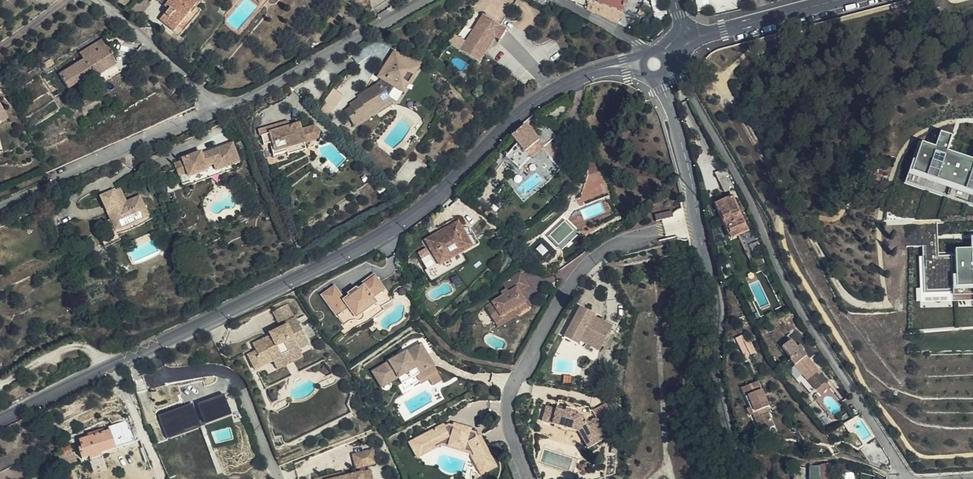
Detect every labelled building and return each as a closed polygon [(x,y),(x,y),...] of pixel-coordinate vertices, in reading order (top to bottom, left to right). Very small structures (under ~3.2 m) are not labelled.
[(150,2),(148,0),(140,0),(132,10),(136,14),(139,11),(141,14),(150,2)] [(170,8),(175,12),(165,23),(174,31),(197,4),(198,5),(202,0),(170,0),(167,5),(170,8)] [(590,2),(623,13),(626,0),(590,0),(590,2)] [(588,10),(589,11),(619,23),(623,13),(590,2),(589,2),(588,10)] [(175,12),(170,8),(161,19),(165,23),(175,12)] [(497,37),(503,27),(487,17),(481,26),(478,24),(461,51),(479,63),(497,37)] [(507,30),(503,27),(497,37),(501,40),(507,30)] [(107,43),(104,38),(81,53),(84,59),(107,43)] [(62,65),(56,69),(59,74),(69,89),(93,73),(95,76),(116,63),(111,55),(113,53),(107,43),(84,59),(66,70),(62,65)] [(375,84),(378,86),(390,94),(395,97),(405,81),(410,85),(416,75),(391,59),(375,84)] [(53,65),(50,60),(40,67),(43,72),(53,65)] [(100,85),(122,71),(116,63),(95,76),(100,85)] [(405,81),(395,97),(400,100),(410,85),(405,81)] [(378,86),(376,89),(383,104),(390,94),(378,86)] [(383,104),(376,89),(352,101),(354,105),(344,110),(346,113),(339,116),(343,123),(359,116),(361,120),(385,108),(383,104)] [(359,116),(343,123),(348,134),(388,115),(385,108),(361,120),(359,116)] [(280,123),(260,129),(263,144),(271,142),(274,155),(288,151),(287,150),(304,145),(319,140),(320,132),(315,126),(302,130),(300,123),(289,126),(281,128),(280,123)] [(545,128),(536,134),(533,137),(530,133),(528,130),(525,126),(511,136),(518,146),(509,152),(515,160),(523,153),(537,143),(542,149),(554,141),(545,128)] [(946,152),(951,138),(940,134),(936,146),(920,141),(907,181),(972,204),(972,161),(946,152)] [(528,159),(542,149),(537,143),(523,153),(528,159)] [(233,145),(210,153),(211,156),(204,158),(203,155),(202,153),(183,160),(183,163),(175,165),(182,186),(190,183),(189,178),(215,168),(217,173),(234,167),(241,165),(233,145)] [(304,145),(287,150),(288,151),(289,156),(306,151),(304,145)] [(236,171),(234,167),(217,173),(215,168),(189,178),(190,183),(192,187),(236,171)] [(736,185),(724,167),(712,173),(714,176),(711,178),(714,185),(718,184),(721,192),(726,190),(727,193),(733,190),(732,187),(736,185)] [(104,200),(114,223),(119,221),(124,232),(152,220),(144,200),(131,206),(124,191),(104,200)] [(748,233),(732,199),(717,205),(731,239),(748,233)] [(124,232),(118,234),(120,238),(154,224),(152,220),(124,232)] [(119,221),(114,223),(118,234),(124,232),(119,221)] [(428,257),(435,267),(458,252),(459,254),(476,243),(470,234),(470,233),(469,233),(469,232),(468,232),(467,231),(466,231),(466,230),(465,230),(464,230),(463,230),(462,230),(461,230),(460,230),(459,231),(455,225),(426,244),(432,254),(428,257)] [(924,261),(939,260),(939,237),(923,238),(924,261)] [(971,238),(972,250),(955,251),(956,287),(972,287),(972,238),(971,238)] [(458,252),(435,267),(424,274),(432,286),(466,264),(459,254),(458,252)] [(485,307),(495,325),(504,320),(501,315),(517,306),(520,312),(528,308),(518,292),(527,287),(519,273),(502,283),(507,291),(501,294),(503,297),(485,307)] [(374,279),(361,288),(363,291),(357,295),(355,292),(348,297),(350,299),(344,303),(335,290),(323,299),(338,320),(349,313),(355,321),(363,316),(376,307),(372,301),(383,293),(374,279)] [(294,320),(287,305),(273,311),(281,329),(295,322),(294,320)] [(504,320),(495,325),(497,328),(521,314),(520,312),(517,306),(501,315),(504,320)] [(612,328),(598,320),(595,326),(590,323),(593,317),(595,314),(582,307),(565,337),(580,346),(582,341),(599,351),(612,328)] [(788,318),(785,312),(776,316),(779,322),(788,318)] [(364,318),(363,316),(355,321),(349,313),(338,320),(344,329),(345,328),(346,327),(347,326),(348,326),(349,325),(350,325),(352,325),(353,325),(355,324),(357,324),(358,324),(359,324),(360,324),(362,324),(363,323),(364,322),(365,321),(365,320),(365,319),(364,318)] [(595,326),(598,320),(593,317),(590,323),(595,326)] [(248,356),(251,363),(268,354),(273,363),(273,364),(299,351),(299,350),(308,345),(295,319),(294,320),(295,322),(281,329),(269,335),(271,337),(252,346),(256,353),(248,356)] [(789,360),(806,382),(819,372),(799,346),(796,348),(790,340),(781,347),(791,359),(789,360)] [(750,355),(745,345),(739,348),(744,358),(750,355)] [(428,358),(428,357),(422,346),(416,350),(415,350),(415,351),(415,352),(415,353),(416,354),(416,355),(410,358),(410,357),(409,357),(409,356),(408,356),(407,356),(406,355),(390,365),(393,369),(377,379),(383,390),(399,381),(405,392),(420,384),(418,381),(418,380),(418,379),(418,378),(419,377),(427,373),(422,364),(427,361),(428,360),(428,359),(428,358)] [(415,350),(416,350),(406,355),(407,356),(408,356),(409,356),(409,357),(410,357),(410,358),(416,355),(416,354),(415,353),(415,352),(415,351),(415,350)] [(299,351),(273,364),(277,371),(287,366),(293,363),(303,358),(299,351)] [(268,354),(251,363),(255,371),(273,363),(268,354)] [(436,370),(428,357),(428,358),(428,359),(428,360),(427,361),(422,364),(427,373),(432,370),(433,370),(433,369),(434,369),(434,370),(435,370),(436,370)] [(393,369),(390,365),(374,374),(377,379),(393,369)] [(432,370),(427,373),(419,377),(418,378),(418,379),(418,380),(418,381),(420,384),(421,386),(429,381),(433,388),(443,383),(436,371),(436,370),(435,370),(434,370),(434,369),(433,369),(433,370),(432,370)] [(819,372),(806,382),(814,391),(826,381),(819,372)] [(759,429),(775,422),(767,405),(770,403),(759,379),(741,386),(759,429)] [(233,408),(229,393),(202,401),(204,410),(183,416),(181,412),(162,421),(168,433),(187,424),(185,421),(233,408)] [(336,412),(340,420),(352,415),(348,406),(336,412)] [(542,423),(579,433),(582,431),(587,439),(591,437),(595,445),(606,439),(598,426),(598,424),(598,423),(598,422),(597,421),(596,420),(595,420),(594,419),(593,420),(592,420),(591,421),(590,422),(586,421),(583,418),(574,415),(575,412),(566,410),(565,413),(562,412),(562,410),(557,408),(556,410),(546,407),(542,423)] [(119,426),(110,429),(116,448),(125,444),(119,426)] [(455,426),(454,429),(458,430),(457,433),(466,435),(467,432),(471,433),(472,431),(455,426)] [(458,430),(454,429),(449,428),(445,429),(444,427),(427,435),(429,439),(412,448),(418,459),(435,451),(434,448),(449,440),(453,442),(453,443),(464,446),(464,445),(468,446),(474,458),(471,459),(477,469),(479,475),(481,478),(496,470),(486,449),(480,438),(477,439),(475,434),(471,433),(467,432),(466,435),(457,433),(458,430)] [(82,447),(79,448),(82,459),(90,456),(100,453),(116,448),(110,429),(100,433),(99,430),(89,433),(90,436),(79,439),(82,447)] [(582,431),(579,433),(588,449),(595,445),(591,437),(587,439),(582,431)] [(429,439),(427,435),(410,444),(412,448),(429,439)] [(480,438),(486,449),(490,447),(484,435),(480,438)] [(183,449),(178,437),(163,443),(168,455),(183,449)] [(434,448),(435,451),(442,447),(469,454),(471,459),(474,458),(468,446),(464,445),(464,446),(453,443),(453,442),(449,440),(434,448)] [(57,452),(62,464),(77,459),(73,447),(57,452)] [(379,464),(376,451),(356,456),(359,468),(379,464)] [(19,467),(12,455),(0,461),(0,476),(19,467)] [(832,465),(821,466),(823,478),(834,478),(832,465)]
